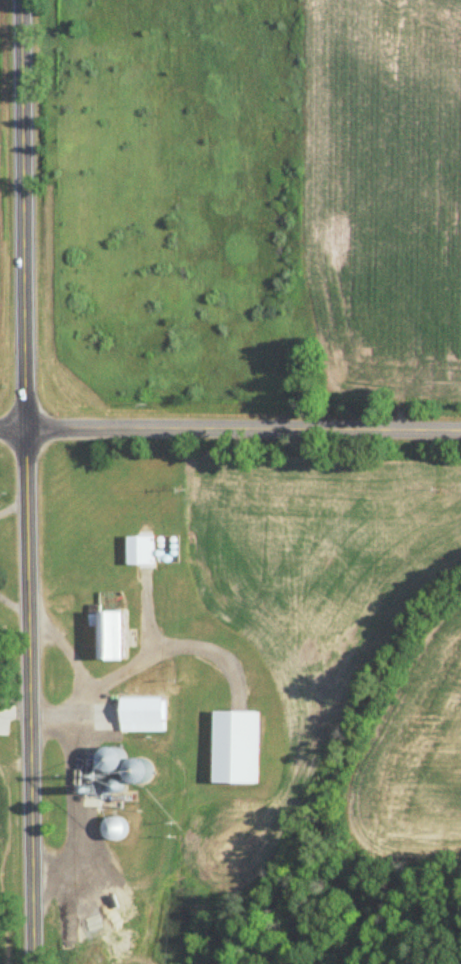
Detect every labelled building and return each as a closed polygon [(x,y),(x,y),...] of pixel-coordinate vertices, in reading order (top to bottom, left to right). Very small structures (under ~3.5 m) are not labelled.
[(129,568),(154,568),(154,538),(129,538),(129,568)] [(124,615),(100,615),(100,663),(124,663),(124,615)] [(123,732),(165,732),(165,700),(123,700),(123,732)] [(122,773),(126,750),(108,746),(103,769),(122,773)] [(141,758),(131,765),(134,770),(129,774),(137,786),(153,775),(141,758)] [(119,842),(128,823),(114,816),(105,835),(119,842)]
